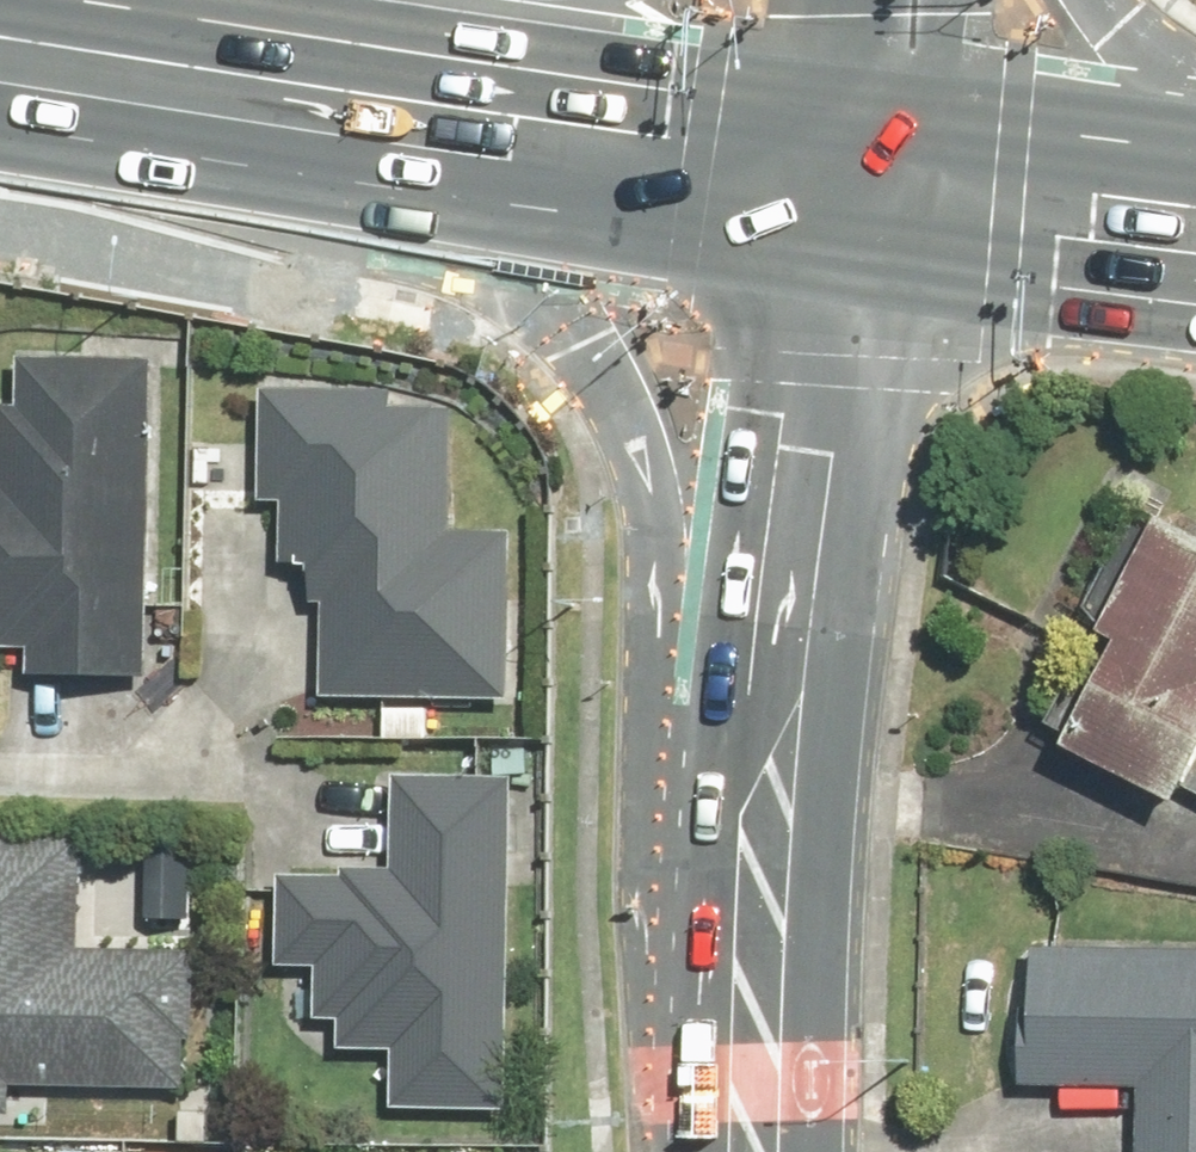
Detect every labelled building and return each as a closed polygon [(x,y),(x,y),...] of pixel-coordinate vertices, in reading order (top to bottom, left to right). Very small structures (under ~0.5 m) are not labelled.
[(80,625),(79,672),(164,674),(172,355),(8,350),(5,481),(0,481),(0,622),(80,625)] [(263,391),(263,505),(308,510),(306,707),(526,706),(525,533),(474,533),(474,390),(263,391)] [(1171,523),(1147,567),(1120,552),(1088,612),(1114,627),(1110,635),(1133,647),(1076,752),(1185,811),(1194,793),(1195,794),(1195,536),(1171,523)] [(283,875),(280,971),(322,972),(320,1027),(355,1027),(354,1052),(401,1054),(400,1113),(505,1116),(514,783),(400,780),(397,878),(283,875)] [(21,1137),(24,1084),(190,1092),(198,950),(95,945),(99,848),(0,843),(0,1135),(21,1137)] [(1039,951),(1033,1087),(1149,1092),(1146,1151),(1195,1151),(1195,958),(1039,951)]
